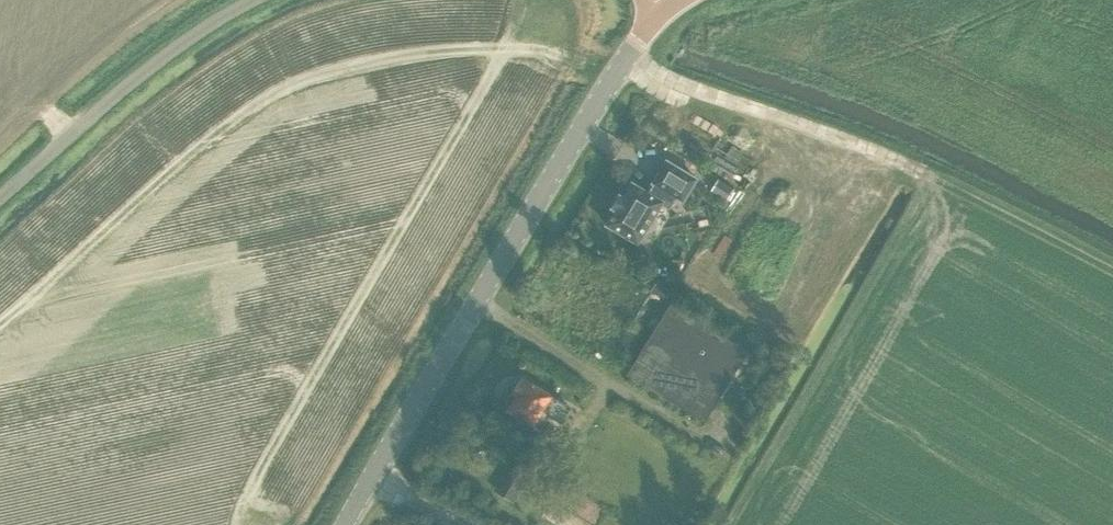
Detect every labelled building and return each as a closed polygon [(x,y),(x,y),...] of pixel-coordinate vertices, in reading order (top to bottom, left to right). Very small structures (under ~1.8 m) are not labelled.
[(616,211),(607,225),(637,243),(662,203),(669,208),(677,196),(683,200),(696,179),(667,161),(654,182),(656,183),(649,194),(632,184),(624,199),(620,196),(613,208),(616,211)] [(712,190),(727,200),(734,188),(719,179),(712,190)] [(672,304),(628,375),(705,423),(749,352),(672,304)] [(572,408),(560,400),(554,396),(522,377),(512,394),(515,396),(507,411),(517,418),(514,424),(531,434),(535,427),(541,431),(550,416),(562,423),(572,408)] [(498,492),(513,501),(523,484),(508,476),(498,492)]
